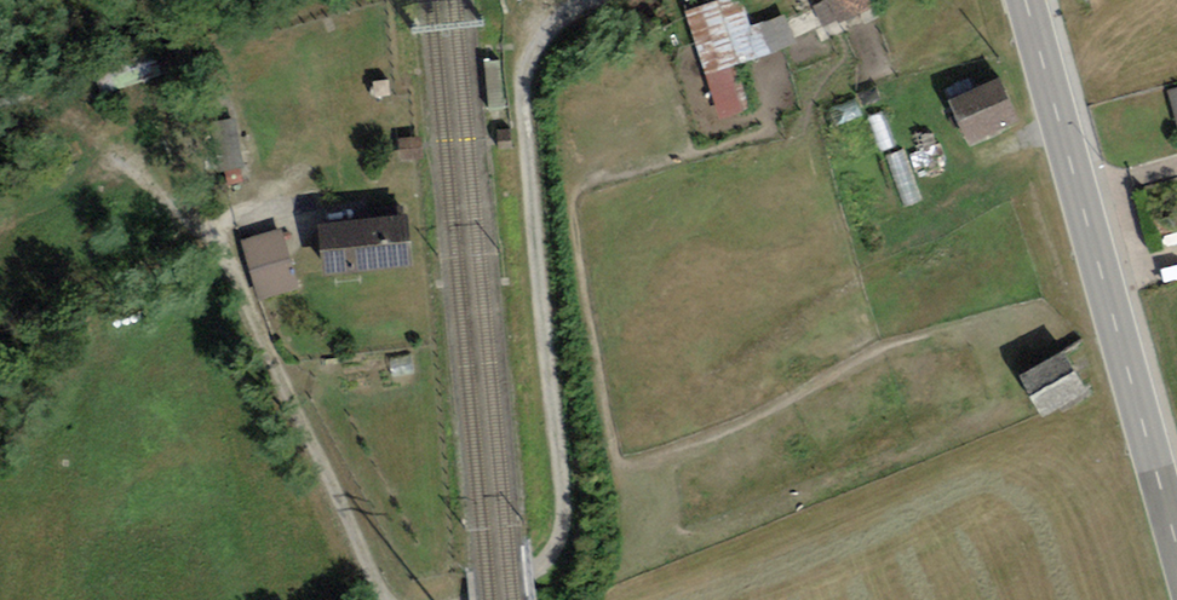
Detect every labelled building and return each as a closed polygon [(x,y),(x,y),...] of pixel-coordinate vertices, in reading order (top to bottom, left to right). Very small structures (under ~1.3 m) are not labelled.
[(754,27),(746,0),(727,0),(688,12),(723,125),(756,115),(741,65),(801,47),(791,16),(754,27)] [(949,95),(972,143),(1023,119),(1000,71),(949,95)] [(1167,90),(1176,126),(1176,87),(1167,90)] [(237,121),(216,125),(226,172),(247,167),(237,121)] [(319,217),(325,270),(413,260),(407,207),(319,217)] [(297,286),(281,227),(242,237),(257,296),(297,286)] [(1091,393),(1061,344),(1018,370),(1043,412),(1058,403),(1062,410),(1091,393)]
